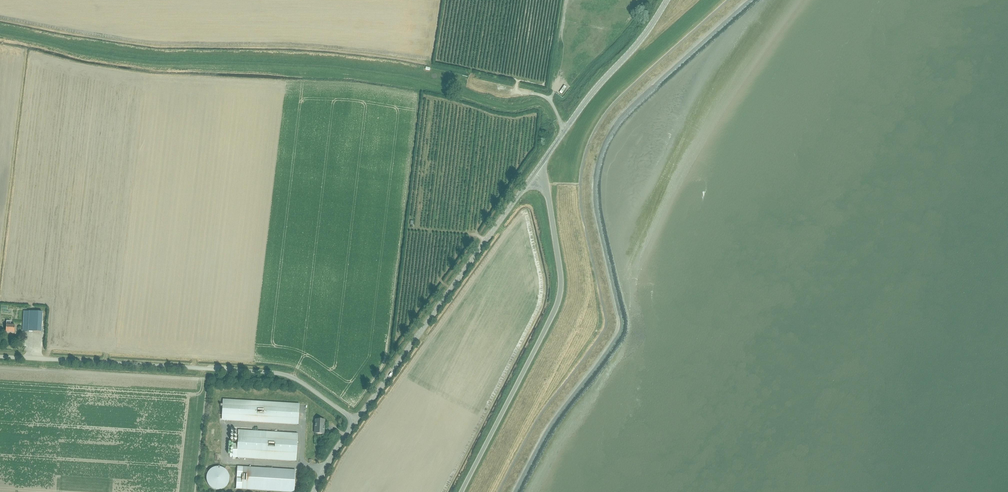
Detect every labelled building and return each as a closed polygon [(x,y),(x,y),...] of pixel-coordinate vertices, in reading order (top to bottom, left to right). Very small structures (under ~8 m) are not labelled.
[(43,312),(24,311),(23,331),(41,333),(43,312)] [(6,321),(6,332),(15,333),(15,326),(10,326),(11,321),(6,321)] [(223,420),(297,425),(298,404),(224,399),(223,420)] [(325,420),(316,420),(315,434),(324,434),(325,420)] [(238,458),(295,461),(297,434),(268,432),(268,428),(252,427),(252,431),(239,430),(238,458)] [(229,480),(229,478),(229,476),(229,475),(228,473),(227,471),(226,470),(224,469),(222,468),(220,467),(219,467),(217,467),(215,467),(213,468),(211,469),(210,470),(209,472),(208,473),(207,475),(206,477),(206,479),(207,481),(207,483),(208,484),(209,486),(211,487),(212,488),(214,489),(216,490),(218,490),(220,490),(222,489),(224,488),(225,487),(227,486),(228,484),(229,482),(229,480)] [(237,489),(242,489),(289,491),(293,491),(295,470),(244,467),(238,467),(237,489)]
